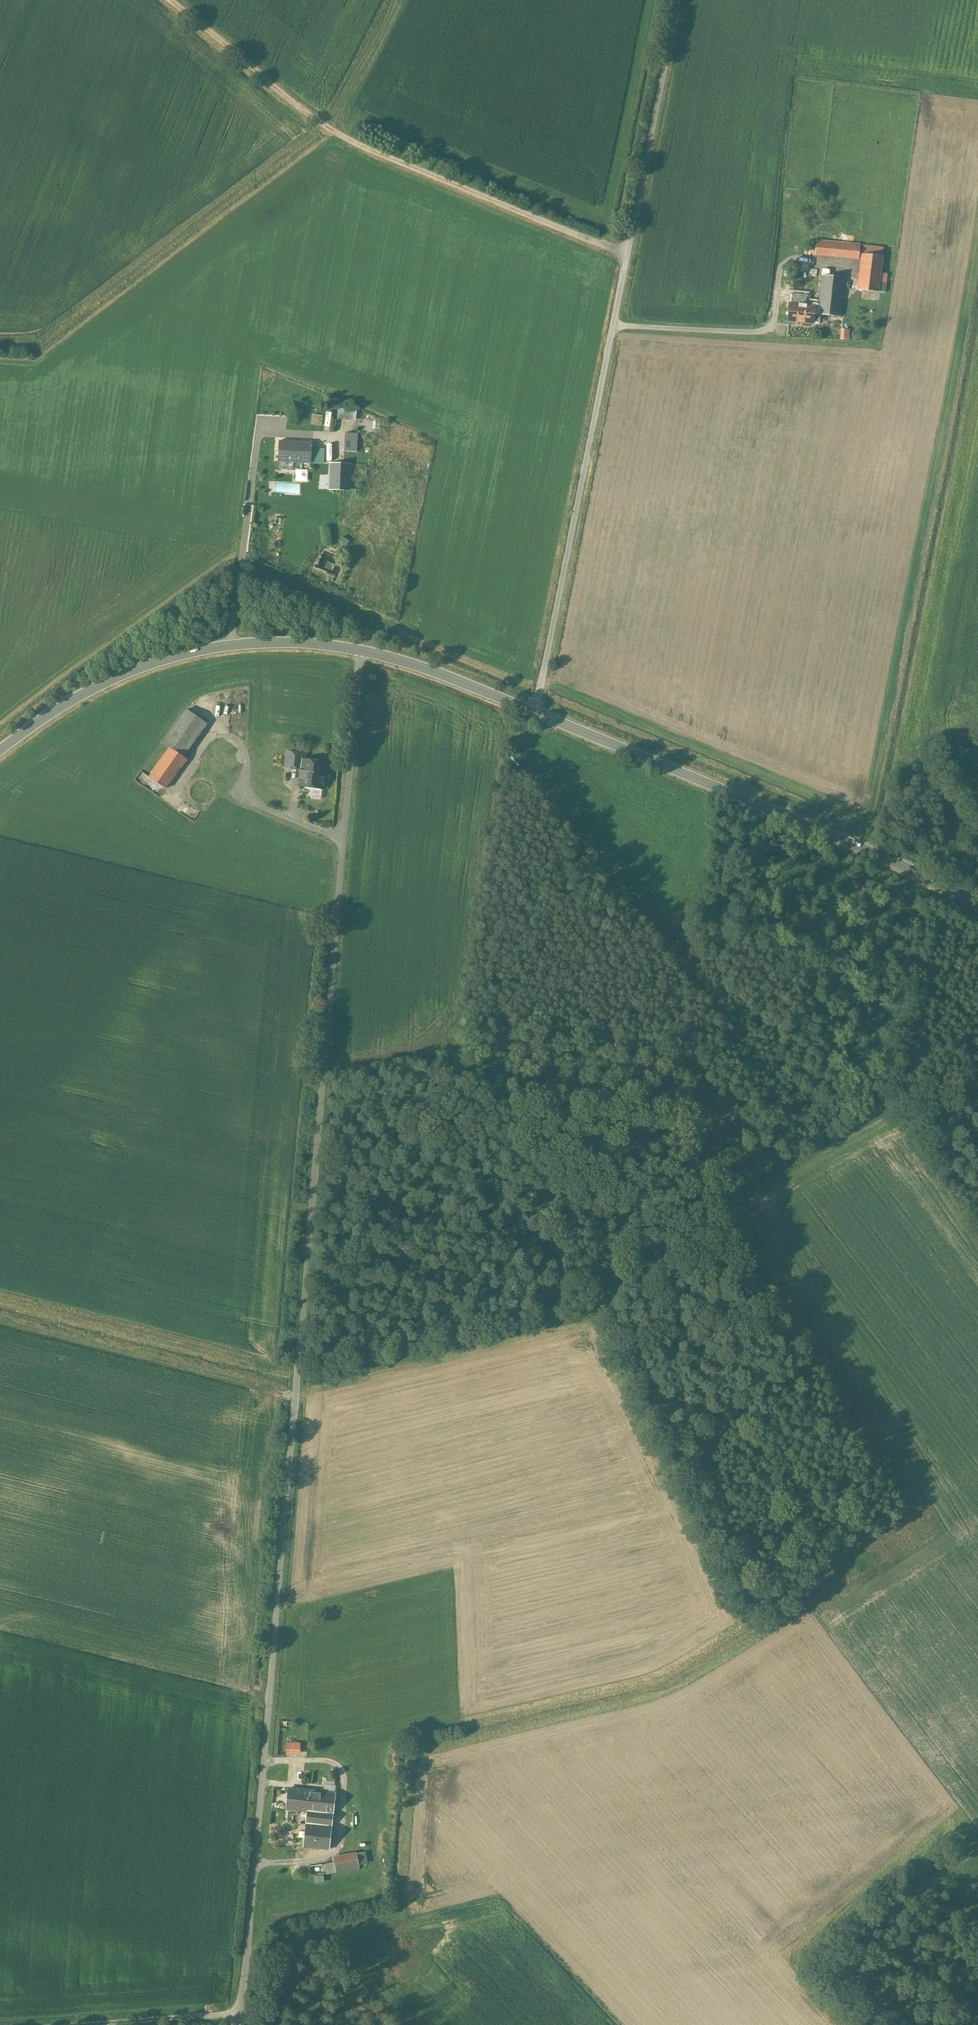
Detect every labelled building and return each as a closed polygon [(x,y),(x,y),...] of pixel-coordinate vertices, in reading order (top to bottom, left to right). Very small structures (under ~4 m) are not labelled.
[(860,245),(816,241),(816,248),(815,255),(859,259),(860,245)] [(882,256),(862,254),(858,290),(878,292),(879,279),(880,273),(882,256)] [(829,276),(822,276),(818,307),(814,307),(813,314),(820,315),(840,317),(844,278),(829,276)] [(886,280),(879,279),(878,292),(884,293),(886,280)] [(801,305),(790,304),(788,321),(812,324),(813,323),(813,314),(814,307),(814,306),(801,305)] [(842,329),(842,339),(852,339),(852,329),(842,329)] [(342,406),(339,416),(357,420),(359,410),(342,406)] [(313,423),(323,425),(325,415),(314,413),(313,423)] [(357,434),(345,434),(344,451),(357,451),(357,434)] [(311,443),(280,442),(280,441),(279,441),(278,462),(279,462),(279,461),(310,462),(310,463),(311,463),(312,442),(311,442),(311,443)] [(351,464),(331,463),(330,490),(350,491),(351,464)] [(310,481),(310,469),(298,469),(298,481),(310,481)] [(321,557),(314,574),(333,582),(337,572),(326,567),(329,561),(321,557)] [(334,570),(336,564),(329,561),(327,566),(334,570)] [(186,709),(163,742),(170,748),(183,757),(207,724),(186,709)] [(170,748),(150,777),(166,788),(187,759),(183,757),(170,748)] [(305,754),(287,752),(285,767),(302,769),(303,760),(304,760),(305,754)] [(304,760),(303,760),(302,769),(300,785),(305,786),(307,789),(311,789),(314,787),(322,788),(326,763),(304,760)] [(322,788),(314,787),(311,789),(310,796),(311,798),(319,799),(321,798),(322,788)] [(287,1742),(287,1754),(303,1753),(302,1741),(287,1742)] [(335,1793),(288,1788),(286,1808),(307,1811),(303,1846),(322,1848),(329,1849),(335,1793)] [(322,1848),(303,1846),(303,1853),(322,1855),(322,1848)] [(354,1853),(333,1857),(336,1872),(359,1867),(356,1852),(354,1853)] [(324,1864),(312,1864),(312,1875),(325,1874),(324,1864)]
